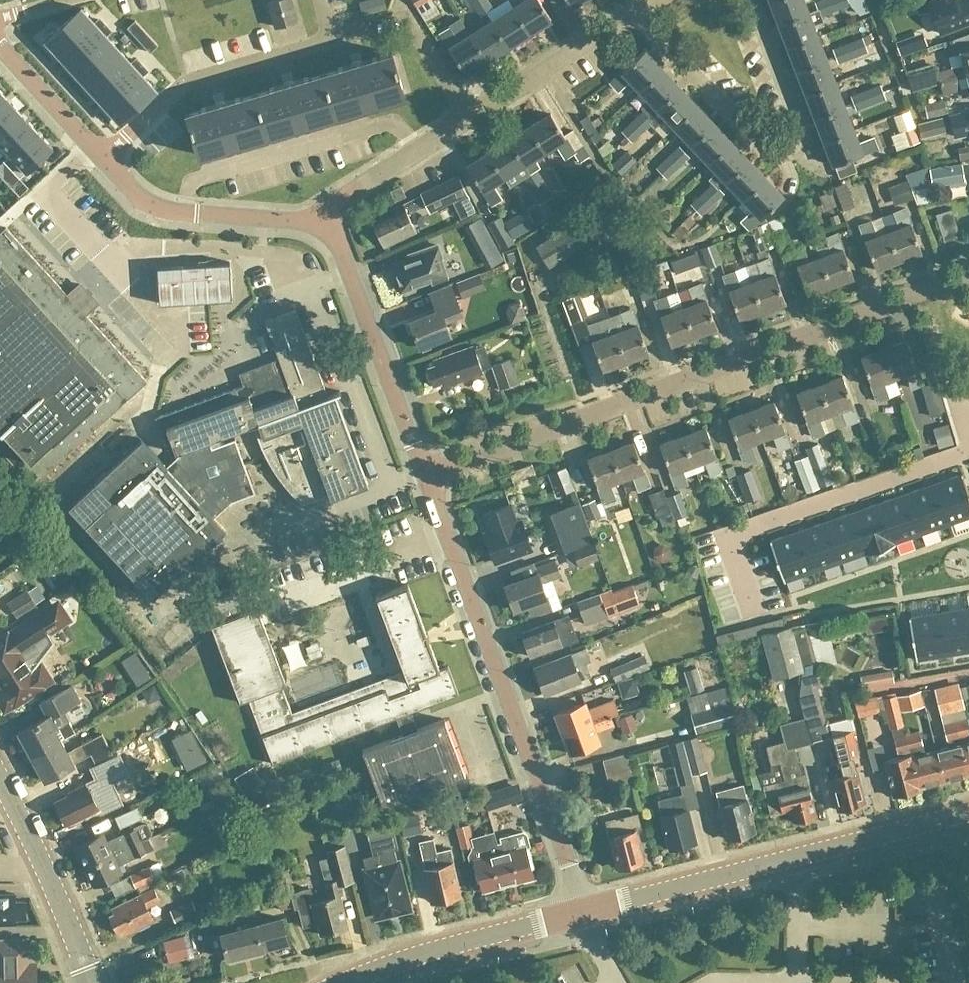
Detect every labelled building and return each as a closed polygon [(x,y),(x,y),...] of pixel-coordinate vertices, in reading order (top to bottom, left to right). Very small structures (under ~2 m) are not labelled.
[(296,23),(289,0),(280,0),(268,4),(275,29),(296,23)] [(416,9),(431,0),(410,0),(416,9)] [(485,13),(477,0),(461,0),(467,9),(471,6),(479,18),(485,13)] [(492,9),(486,0),(477,0),(485,13),(492,9)] [(528,34),(550,21),(537,0),(524,0),(525,1),(512,9),(528,34)] [(806,13),(801,0),(773,0),(770,1),(779,25),(807,14),(806,13)] [(807,14),(779,25),(788,49),(816,38),(812,28),(823,23),(821,17),(850,6),(848,0),(844,0),(818,10),(817,9),(806,13),(807,14)] [(817,9),(818,10),(844,0),(823,0),(815,3),(817,9)] [(913,4),(918,16),(931,11),(940,35),(968,24),(968,0),(923,0),(913,4)] [(507,48),(528,34),(512,9),(491,23),(507,48)] [(80,10),(45,41),(64,62),(103,27),(97,21),(94,24),(80,10)] [(134,22),(126,29),(149,54),(157,47),(134,22)] [(486,61),(507,48),(491,23),(470,36),(486,61)] [(103,27),(64,62),(83,82),(118,50),(105,37),(109,34),(103,27)] [(464,75),(486,61),(470,36),(458,44),(449,29),(439,36),(464,75)] [(797,72),(825,61),(816,38),(788,49),(797,72)] [(861,40),(847,46),(852,58),(866,53),(861,40)] [(833,51),(838,63),(852,58),(847,46),(833,51)] [(118,50),(83,82),(102,104),(139,67),(134,61),(130,64),(118,50)] [(960,53),(964,67),(937,74),(940,85),(967,77),(968,76),(968,51),(960,53)] [(639,91),(661,71),(643,52),(609,84),(617,92),(630,81),(639,91)] [(373,98),(374,98),(401,90),(402,96),(404,96),(391,54),(323,75),(334,116),(335,116),(333,110),(361,101),(363,108),(374,104),(373,98)] [(834,86),(825,61),(797,72),(807,97),(834,86)] [(139,67),(102,104),(120,123),(155,91),(142,77),(145,74),(139,67)] [(912,93),(940,85),(937,74),(935,67),(907,75),(912,93)] [(661,71),(639,91),(647,99),(640,107),(643,111),(620,133),(626,138),(678,89),(661,71)] [(295,128),(306,124),(304,118),(332,110),(334,116),(323,75),(254,95),(266,136),(267,136),(265,130),(293,122),(295,128)] [(967,77),(940,85),(943,95),(968,88),(968,76),(967,77)] [(816,120),(843,110),(834,86),(807,97),(816,120)] [(879,87),(865,93),(870,105),(884,100),(879,87)] [(674,127),(695,107),(678,89),(626,138),(632,144),(654,123),(658,128),(666,120),(674,127)] [(856,111),(870,105),(865,93),(851,98),(856,111)] [(197,157),(198,156),(196,150),(224,142),(226,148),(237,145),(236,138),(264,130),(266,136),(254,95),(203,110),(185,115),(197,157)] [(5,98),(0,103),(0,134),(20,115),(5,98)] [(927,122),(948,117),(944,101),(924,106),(927,122)] [(691,146),(712,125),(695,107),(674,127),(691,146)] [(852,132),(843,110),(816,120),(824,143),(852,132)] [(893,118),(899,134),(900,134),(906,148),(918,144),(913,129),(914,128),(908,112),(893,118)] [(0,134),(0,153),(6,159),(2,162),(36,132),(20,115),(0,134)] [(529,129),(544,153),(556,145),(565,160),(573,155),(574,154),(550,116),(529,129)] [(596,131),(587,116),(579,122),(588,136),(596,131)] [(941,120),(917,127),(921,140),(945,134),(941,120)] [(953,125),(955,138),(968,135),(968,122),(953,125)] [(709,164),(730,144),(712,125),(691,146),(709,164)] [(544,153),(529,129),(508,142),(545,201),(551,197),(536,171),(539,169),(533,159),(544,153)] [(36,132),(2,162),(9,170),(19,180),(34,165),(35,165),(52,149),(36,132)] [(852,132),(824,143),(833,167),(876,150),(872,139),(857,145),(852,132)] [(545,201),(508,142),(488,155),(503,179),(514,172),(520,181),(522,180),(538,205),(545,201)] [(711,185),(690,206),(695,211),(718,190),(726,182),(747,162),(730,144),(709,164),(716,172),(707,181),(711,185)] [(677,170),(689,159),(678,147),(666,158),(677,170)] [(584,148),(574,154),(573,155),(579,165),(590,158),(584,148)] [(503,179),(488,155),(466,168),(491,206),(500,200),(491,186),(503,179)] [(619,175),(634,163),(627,155),(612,167),(619,175)] [(677,170),(666,158),(655,169),(666,181),(677,170)] [(747,162),(726,182),(743,201),(764,180),(747,162)] [(932,187),(964,182),(962,166),(929,171),(932,187)] [(764,180),(743,201),(753,211),(740,223),(748,231),(764,220),(762,218),(782,199),(764,180)] [(450,201),(461,197),(454,182),(444,186),(443,186),(421,196),(428,213),(451,202),(450,201)] [(723,196),(718,190),(695,211),(700,217),(723,196)] [(407,215),(416,210),(412,201),(371,221),(384,248),(415,234),(407,215)] [(602,247),(597,238),(614,227),(600,206),(535,248),(548,269),(563,260),(568,268),(602,247)] [(888,234),(898,262),(920,254),(920,256),(922,255),(905,210),(893,214),(899,230),(888,234)] [(943,243),(959,238),(951,211),(935,216),(943,243)] [(778,244),(792,238),(781,214),(768,219),(778,244)] [(514,243),(500,218),(486,226),(500,251),(514,243)] [(876,270),(898,262),(888,234),(876,239),(870,223),(859,227),(875,272),(877,271),(876,270)] [(750,230),(759,253),(775,247),(766,224),(750,230)] [(32,487),(97,428),(114,412),(146,383),(84,315),(89,311),(96,305),(79,286),(72,293),(67,297),(5,229),(0,234),(0,452),(32,487)] [(830,255),(819,259),(829,287),(851,279),(852,280),(853,280),(837,235),(825,239),(830,255)] [(630,243),(616,251),(623,262),(636,254),(630,243)] [(436,246),(407,256),(409,261),(391,267),(397,282),(393,284),(395,290),(399,289),(400,293),(430,283),(431,286),(448,280),(436,246)] [(708,271),(721,266),(714,246),(701,251),(708,271)] [(808,295),(829,287),(819,259),(807,264),(802,248),(791,252),(807,297),(808,297),(808,295)] [(751,285),(761,312),(783,304),(784,306),(785,305),(768,260),(745,269),(751,285)] [(156,268),(158,305),(231,301),(229,263),(156,268)] [(647,271),(633,275),(642,301),(655,296),(647,271)] [(739,320),(761,312),(751,285),(739,289),(733,273),(722,277),(739,322),(740,322),(739,320)] [(462,300),(485,291),(479,275),(456,284),(462,300)] [(429,294),(436,313),(409,323),(418,349),(450,336),(444,321),(460,315),(449,286),(429,294)] [(689,290),(677,294),(693,337),(715,330),(715,331),(717,331),(700,286),(689,290)] [(693,337),(683,310),(677,294),(654,302),(670,348),(672,347),(671,345),(693,337)] [(570,325),(581,321),(573,298),(561,302),(570,325)] [(339,393),(327,398),(295,311),(264,323),(278,360),(259,368),(260,372),(250,376),(241,379),(240,375),(238,375),(243,387),(230,392),(166,415),(155,419),(160,432),(166,429),(175,455),(177,454),(178,458),(178,457),(166,468),(141,441),(68,509),(152,601),(225,533),(213,520),(230,504),(254,495),(234,441),(211,450),(208,442),(252,426),(260,448),(261,449),(268,464),(277,479),(289,493),(301,505),(328,495),(330,500),(367,487),(334,396),(340,394),(339,393)] [(609,320),(624,362),(646,354),(647,356),(648,356),(631,311),(620,315),(621,315),(609,320)] [(602,370),(624,362),(609,320),(597,324),(597,323),(585,328),(602,373),(603,372),(602,370)] [(883,351),(893,378),(905,374),(911,390),(922,386),(906,342),(905,343),(883,351)] [(442,389),(483,374),(473,347),(432,362),(433,367),(427,369),(433,387),(440,385),(442,389)] [(882,383),(893,378),(883,351),(862,359),(861,359),(860,359),(876,403),(887,399),(882,383)] [(499,391),(519,384),(511,360),(491,367),(499,391)] [(938,390),(968,390),(968,374),(939,374),(938,390)] [(819,387),(829,415),(841,410),(847,426),(858,422),(842,379),(840,379),(841,379),(819,387)] [(817,419),(829,415),(819,387),(797,395),(796,395),(812,439),(823,435),(817,419)] [(750,413),(761,440),(772,436),(778,451),(789,447),(773,404),(772,404),(772,405),(750,413)] [(749,444),(761,440),(750,413),(729,421),(728,420),(727,421),(744,464),(755,460),(749,444)] [(682,438),(692,465),(704,461),(710,477),(721,473),(705,429),(704,430),(682,438)] [(681,470),(692,465),(682,438),(661,446),(660,446),(659,446),(675,490),(686,486),(681,470)] [(638,492),(649,488),(633,444),(631,444),(632,445),(610,453),(620,480),(632,476),(638,492)] [(608,484),(620,480),(610,453),(588,461),(588,460),(587,461),(603,504),(614,500),(608,484)] [(810,467),(807,457),(794,462),(806,495),(819,490),(810,467)] [(810,467),(819,490),(832,485),(823,462),(810,467)] [(531,465),(508,473),(512,483),(534,475),(531,465)] [(746,504),(760,498),(750,471),(735,476),(746,504)] [(948,526),(968,519),(968,497),(962,476),(933,485),(948,526)] [(948,526),(933,485),(906,495),(920,536),(948,526)] [(657,519),(671,514),(662,492),(648,497),(657,519)] [(666,499),(674,521),(688,516),(680,493),(666,499)] [(920,536),(906,495),(879,504),(894,547),(895,546),(894,545),(920,536)] [(582,506),(588,522),(600,517),(594,501),(582,506)] [(879,504),(852,514),(866,556),(894,547),(879,504)] [(578,505),(550,516),(563,553),(591,543),(578,505)] [(484,535),(495,564),(531,551),(520,522),(515,523),(509,506),(482,515),(489,533),(484,535)] [(865,556),(866,556),(852,514),(825,523),(839,564),(865,555),(865,556)] [(797,533),(812,574),(839,564),(825,523),(797,533)] [(783,583),(812,574),(797,533),(769,543),(783,583)] [(598,560),(592,544),(572,551),(578,568),(598,560)] [(510,611),(512,610),(513,612),(526,607),(530,618),(549,611),(545,600),(546,600),(540,585),(560,578),(554,562),(535,569),(537,575),(504,587),(508,598),(506,598),(504,601),(508,610),(510,611)] [(923,575),(949,573),(949,566),(923,568),(923,575)] [(555,587),(562,607),(582,600),(575,579),(555,587)] [(447,667),(445,668),(444,665),(437,667),(407,586),(374,598),(402,674),(291,715),(281,689),(285,687),(256,609),(254,610),(245,586),(237,589),(236,587),(206,598),(216,625),(210,627),(239,705),(249,701),(262,736),(261,737),(271,765),(396,719),(410,714),(458,696),(447,667)] [(631,586),(612,593),(611,591),(576,603),(581,618),(604,610),(607,618),(638,607),(631,586)] [(10,610),(16,619),(36,606),(26,591),(6,604),(10,610)] [(44,645),(41,640),(60,627),(64,623),(65,617),(64,612),(59,608),(53,606),(48,608),(7,634),(7,633),(0,638),(0,685),(3,690),(0,692),(0,705),(3,707),(8,708),(14,706),(14,707),(42,689),(42,688),(43,687),(47,684),(48,679),(42,671),(37,669),(32,671),(31,672),(29,669),(36,658),(36,657),(47,649),(44,645)] [(945,657),(968,653),(968,627),(966,610),(938,614),(945,657)] [(915,662),(945,657),(938,614),(908,619),(915,662)] [(577,642),(568,617),(521,634),(530,658),(577,642)] [(782,619),(772,621),(775,631),(784,628),(782,619)] [(772,621),(763,624),(765,633),(775,631),(772,621)] [(763,624),(753,626),(756,636),(765,633),(763,624)] [(799,699),(804,718),(804,719),(811,743),(812,743),(828,739),(838,778),(830,781),(838,813),(864,806),(856,773),(852,759),(858,758),(852,735),(855,735),(851,720),(828,726),(827,721),(824,722),(816,689),(822,688),(806,625),(791,628),(803,672),(802,673),(799,699)] [(753,626),(744,629),(746,638),(756,636),(753,626)] [(774,680),(802,673),(803,672),(791,628),(762,636),(774,680)] [(835,649),(859,645),(857,628),(832,632),(835,649)] [(744,629),(734,631),(736,641),(746,638),(744,629)] [(734,631),(724,634),(727,643),(736,641),(734,631)] [(296,640),(302,659),(324,652),(318,634),(296,640)] [(724,634),(715,636),(717,646),(727,643),(724,634)] [(818,666),(837,662),(830,634),(812,638),(818,666)] [(544,696),(580,682),(591,677),(586,665),(591,663),(586,650),(570,656),(569,656),(534,670),(544,696)] [(615,684),(649,670),(643,657),(610,671),(615,684)] [(143,668),(129,676),(136,688),(150,679),(143,668)] [(703,690),(696,669),(683,673),(690,694),(703,690)] [(31,759),(61,742),(60,742),(74,734),(62,712),(79,703),(71,688),(40,704),(48,719),(18,734),(31,759)] [(946,691),(952,713),(965,710),(959,688),(946,691)] [(696,735),(736,724),(726,689),(686,700),(696,735)] [(952,713),(946,691),(934,695),(940,717),(952,713)] [(907,695),(896,698),(900,712),(911,709),(921,706),(918,693),(907,695)] [(891,731),(898,759),(883,762),(892,798),(919,792),(919,789),(905,736),(895,697),(876,702),(879,713),(885,711),(890,731),(891,731)] [(555,716),(563,736),(610,718),(618,715),(612,700),(586,710),(584,705),(555,716)] [(624,734),(639,730),(634,713),(619,718),(624,734)] [(402,736),(361,752),(362,753),(382,806),(382,807),(410,797),(410,796),(436,786),(436,787),(465,776),(464,775),(444,722),(445,722),(444,721),(417,731),(410,714),(396,719),(402,736)] [(610,718),(563,736),(570,756),(599,745),(595,734),(613,727),(610,718)] [(804,719),(780,725),(784,742),(765,747),(772,773),(751,779),(755,794),(763,791),(769,817),(790,811),(793,824),(797,823),(799,825),(804,824),(805,821),(815,818),(807,788),(804,776),(800,777),(793,749),(812,744),(812,743),(811,743),(804,719)] [(968,776),(968,730),(967,720),(954,724),(968,776)] [(935,752),(943,783),(968,776),(954,724),(942,727),(948,749),(935,752)] [(905,736),(919,789),(943,783),(935,752),(924,755),(922,746),(921,746),(917,733),(905,736)] [(61,742),(31,759),(44,783),(74,767),(73,765),(91,756),(96,766),(113,758),(102,736),(67,755),(61,742)] [(697,738),(682,742),(691,778),(706,773),(697,738)] [(693,783),(691,778),(682,742),(668,746),(678,787),(693,783)] [(101,817),(122,807),(110,783),(127,775),(118,756),(96,766),(91,769),(97,781),(75,791),(76,793),(55,803),(66,826),(98,811),(101,817)] [(611,787),(631,782),(625,758),(604,763),(611,787)] [(337,759),(320,765),(323,774),(340,768),(337,759)] [(719,807),(728,841),(755,834),(750,814),(752,813),(748,799),(747,799),(743,785),(716,793),(720,806),(719,807)] [(260,786),(241,798),(252,815),(271,803),(260,786)] [(488,810),(505,805),(500,790),(483,796),(488,810)] [(669,851),(695,844),(687,811),(685,811),(681,796),(671,799),(657,802),(669,851)] [(137,808),(114,818),(119,830),(142,819),(137,808)] [(617,869),(642,863),(637,844),(639,844),(636,832),(640,831),(636,816),(605,824),(610,841),(608,843),(610,850),(612,851),(617,869)] [(417,817),(399,820),(403,838),(421,834),(417,817)] [(134,830),(105,844),(101,836),(76,849),(85,868),(148,839),(147,838),(148,838),(150,834),(146,825),(142,825),(133,829),(134,830)] [(463,827),(456,829),(461,850),(470,848),(473,847),(471,839),(468,826),(463,827)] [(397,849),(393,833),(368,840),(371,855),(369,856),(371,861),(363,863),(377,918),(385,916),(387,918),(399,915),(400,912),(408,910),(404,895),(406,892),(403,881),(400,879),(393,850),(397,849)] [(499,854),(508,886),(533,879),(525,849),(529,848),(526,836),(522,833),(499,839),(503,853),(499,854)] [(124,869),(122,865),(153,850),(148,839),(85,868),(95,887),(120,875),(119,874),(123,872),(124,869)] [(436,855),(433,841),(418,844),(425,871),(432,904),(458,898),(448,852),(436,855)] [(482,892),(508,886),(499,854),(499,855),(496,845),(471,852),(468,857),(470,863),(474,861),(482,892)] [(353,884),(345,848),(327,853),(328,860),(333,858),(340,887),(353,884)] [(155,880),(164,877),(158,864),(130,877),(136,890),(155,881),(155,880)] [(187,883),(194,880),(188,868),(182,871),(164,879),(168,890),(175,886),(180,896),(191,891),(187,883)] [(302,928),(317,925),(320,936),(347,930),(339,897),(342,897),(338,881),(324,885),(328,900),(313,903),(309,890),(291,895),(294,909),(298,909),(302,928)] [(146,909),(159,903),(153,892),(141,898),(112,912),(113,916),(109,918),(117,935),(124,931),(126,936),(153,923),(146,909)] [(25,920),(25,902),(15,903),(15,896),(0,896),(0,926),(16,926),(15,920),(25,920)] [(169,912),(176,926),(197,915),(190,902),(169,912)] [(281,920),(256,926),(262,949),(270,948),(270,949),(287,945),(281,920)] [(256,926),(220,936),(226,960),(229,960),(230,964),(241,961),(240,957),(250,955),(251,958),(260,956),(259,952),(262,951),(262,949),(256,926)] [(182,938),(162,943),(168,965),(188,960),(182,938)] [(27,942),(0,943),(0,982),(35,982),(34,963),(27,963),(27,942)]
